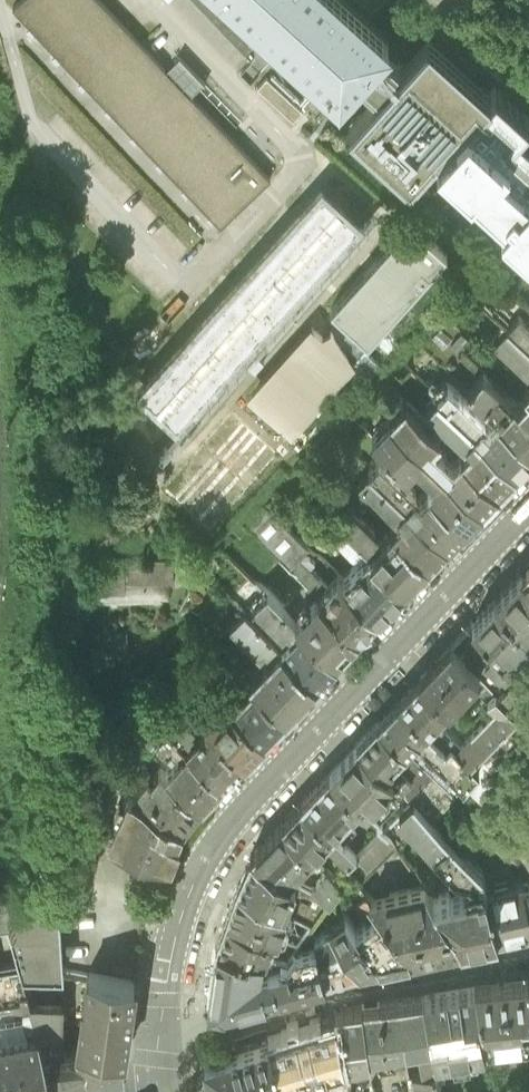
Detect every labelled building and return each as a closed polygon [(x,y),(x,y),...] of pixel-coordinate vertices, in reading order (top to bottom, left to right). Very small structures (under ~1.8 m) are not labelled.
[(271,178),(172,78),(97,0),(27,0),(13,15),(221,227),(271,178)] [(276,45),(226,0),(192,0),(251,60),(239,73),(250,84),(277,54),(273,49),(276,45)] [(355,83),(381,54),(388,45),(337,0),(226,0),(276,45),(339,100),(355,83)] [(520,132),(528,121),(528,120),(496,91),(491,96),(428,41),(401,71),(390,62),(381,54),(355,83),(360,87),(375,100),(348,131),(410,186),(437,156),(443,161),(504,215),(502,218),(501,219),(501,221),(502,222),(528,247),(528,140),(520,132)] [(265,73),(255,83),(290,115),(300,104),(265,73)] [(240,356),(364,217),(321,179),(135,390),(177,427),(240,356)] [(398,228),(331,305),(367,338),(447,248),(426,229),(415,243),(398,228)] [(506,332),(528,353),(528,330),(518,320),(506,332)] [(310,325),(250,395),(289,428),(349,358),(330,328),(320,333),(310,325)] [(506,332),(494,346),(527,376),(528,375),(528,353),(506,332)] [(481,376),(467,391),(498,418),(511,404),(481,376)] [(436,398),(495,452),(516,470),(525,461),(528,457),(528,447),(517,435),(513,432),(498,418),(488,429),(483,424),(484,423),(484,421),(447,387),(439,396),(438,395),(436,398)] [(511,404),(498,418),(513,432),(517,435),(528,447),(528,394),(518,406),(515,404),(512,403),(511,404)] [(433,402),(425,410),(463,444),(465,444),(466,444),(470,447),(461,457),(476,471),(480,474),(497,490),(506,481),(516,470),(495,452),(436,398),(432,402),(433,402)] [(207,528),(278,449),(231,406),(160,485),(207,528)] [(404,406),(389,423),(464,492),(481,507),(488,500),(497,490),(480,474),(476,471),(461,457),(460,456),(451,466),(430,446),(439,437),(404,406)] [(428,491),(445,505),(448,508),(465,524),(473,516),(481,507),(464,492),(389,423),(372,440),(406,471),(415,462),(436,482),(428,491)] [(372,466),(368,470),(426,525),(446,544),(455,534),(465,524),(448,508),(445,505),(428,491),(419,501),(415,496),(416,496),(415,494),(378,460),(372,466)] [(393,529),(394,530),(409,544),(411,546),(428,563),(438,552),(446,544),(426,525),(368,470),(364,474),(364,475),(359,481),(395,516),(396,516),(397,515),(402,519),(393,529)] [(297,559),(307,548),(262,504),(244,523),(289,567),(297,559)] [(352,515),(340,527),(387,572),(403,588),(414,578),(428,563),(411,546),(409,544),(394,530),(379,546),(373,541),(374,540),(375,536),(352,515)] [(363,563),(344,584),(357,597),(360,599),(377,615),(392,601),(403,588),(387,572),(340,527),(337,524),(328,534),(354,560),(357,559),(357,558),(363,563)] [(173,557),(65,559),(66,605),(94,603),(94,599),(168,596),(167,574),(173,573),(173,557)] [(306,586),(308,587),(337,615),(339,617),(358,635),(368,626),(377,615),(360,599),(357,597),(344,584),(332,596),(327,590),(328,588),(310,571),(315,564),(309,558),(297,559),(289,567),(307,585),(306,586)] [(520,575),(528,584),(528,566),(520,575)] [(520,575),(507,588),(495,599),(513,617),(528,632),(528,584),(520,575)] [(308,587),(284,610),(314,639),(319,643),(335,660),(346,648),(358,635),(339,617),(337,615),(308,587)] [(266,593),(245,613),(298,664),(315,681),(324,671),(335,660),(319,643),(314,639),(284,610),(266,593)] [(495,599),(486,611),(472,625),(489,642),(499,651),(511,660),(513,673),(528,656),(528,632),(513,617),(495,599)] [(272,656),(250,678),(253,681),(268,696),(269,697),(285,713),(300,697),(315,681),(298,664),(245,613),(244,612),(229,627),(259,655),(262,654),(266,650),(272,656)] [(489,642),(472,625),(464,634),(452,646),(467,660),(480,672),(499,651),(489,642)] [(127,629),(96,630),(98,655),(123,654),(128,650),(127,629)] [(467,660),(452,646),(436,662),(419,681),(433,694),(448,707),(480,672),(467,660)] [(513,673),(528,689),(528,656),(513,673)] [(496,689),(517,709),(528,697),(528,689),(513,673),(496,689)] [(232,689),(224,698),(246,720),(263,736),(274,724),(285,713),(269,697),(268,696),(253,681),(239,696),(232,689)] [(433,694),(419,681),(408,692),(399,701),(413,714),(427,726),(448,707),(433,694)] [(517,709),(496,689),(486,699),(494,707),(458,744),(472,756),(517,709)] [(517,709),(472,756),(483,766),(465,786),(481,799),(528,748),(528,697),(517,709)] [(226,741),(243,756),(253,746),(263,736),(246,720),(224,698),(215,708),(218,710),(207,721),(209,724),(226,741)] [(413,714),(399,701),(386,715),(378,724),(392,737),(406,749),(427,726),(413,714)] [(205,764),(221,780),(231,769),(243,756),(226,741),(209,724),(196,737),(190,732),(192,730),(192,728),(179,715),(167,728),(205,764)] [(167,728),(157,719),(139,737),(148,747),(154,741),(167,728)] [(392,737),(378,724),(367,735),(358,745),(372,757),(387,770),(406,749),(392,737)] [(451,738),(446,743),(427,726),(406,749),(438,779),(447,769),(465,786),(483,766),(472,756),(458,744),(451,738)] [(178,757),(165,771),(179,783),(183,787),(200,802),(210,791),(221,780),(205,764),(167,728),(154,741),(170,757),(174,753),(178,757)] [(372,757),(358,745),(344,760),(329,777),(343,789),(359,804),(366,810),(374,802),(379,806),(400,783),(387,770),(372,757)] [(128,792),(131,794),(147,776),(131,762),(123,771),(114,783),(128,792)] [(151,779),(147,776),(131,794),(157,810),(181,826),(191,813),(200,802),(183,787),(179,783),(165,771),(160,768),(151,779)] [(343,789),(329,777),(317,789),(302,804),(317,817),(333,831),(359,804),(343,789)] [(128,792),(102,839),(140,852),(165,862),(173,844),(181,826),(157,810),(131,794),(128,792)] [(412,802),(398,816),(415,833),(457,876),(469,880),(471,883),(484,879),(483,875),(412,802)] [(317,817),(302,804),(291,816),(281,826),(296,840),(312,855),(333,831),(317,817)] [(366,810),(359,804),(333,831),(358,854),(384,833),(380,826),(382,822),(366,810)] [(415,833),(398,816),(384,833),(398,849),(415,833)] [(296,840),(281,826),(265,842),(251,857),(273,869),(290,877),(300,867),(312,855),(296,840)] [(91,834),(74,827),(62,864),(63,865),(62,869),(89,878),(102,839),(91,834)] [(384,833),(358,854),(345,868),(359,887),(398,849),(384,833)] [(526,842),(519,849),(528,859),(528,845),(526,842)] [(273,869),(251,857),(244,871),(236,888),(261,898),(283,908),(295,880),(290,877),(273,869)] [(486,889),(484,879),(471,883),(473,892),(465,894),(465,892),(451,897),(450,895),(433,901),(458,936),(459,944),(479,940),(498,935),(491,912),(486,889)] [(523,887),(521,880),(486,889),(491,912),(498,935),(516,931),(528,928),(528,913),(523,887)] [(63,973),(62,971),(57,888),(0,897),(8,925),(18,958),(23,977),(61,974),(63,973)] [(261,898),(236,888),(232,901),(225,919),(251,927),(298,941),(313,921),(283,908),(261,898)] [(424,888),(371,901),(408,947),(409,952),(410,955),(433,950),(459,944),(458,936),(433,901),(424,888)] [(320,911),(329,925),(359,968),(369,965),(379,963),(359,931),(332,894),(320,911)] [(371,920),(359,931),(379,963),(397,959),(410,955),(409,952),(408,947),(371,901),(366,895),(358,905),(367,916),(371,920)] [(0,897),(0,926),(8,925),(0,897)] [(251,927),(225,919),(223,929),(216,946),(243,949),(288,954),(298,941),(251,927)] [(222,1007),(223,1005),(296,984),(325,975),(322,961),(316,935),(313,921),(298,941),(288,954),(243,949),(216,946),(212,972),(208,1005),(222,1007)] [(329,925),(316,935),(322,961),(325,975),(325,977),(341,972),(359,968),(329,925)] [(0,963),(0,1007),(29,999),(23,977),(18,958),(0,963)] [(31,1004),(61,1003),(62,983),(61,983),(61,974),(23,977),(29,999),(31,1004)] [(87,974),(76,1047),(101,1050),(125,1049),(129,1019),(135,982),(113,978),(87,974)] [(474,989),(484,1045),(528,1040),(528,985),(528,982),(502,986),(474,989)] [(449,993),(421,998),(433,1060),(451,1056),(449,1048),(466,1044),(468,1052),(485,1048),(484,1045),(474,989),(449,993)] [(421,998),(396,1002),(372,1004),(360,1006),(367,1053),(377,1051),(419,1043),(420,1047),(418,1048),(422,1068),(434,1066),(433,1060),(421,998)] [(0,1007),(0,1041),(39,1031),(31,1004),(29,999),(0,1007)] [(61,1049),(61,1003),(31,1004),(39,1031),(45,1053),(61,1049)] [(334,1010),(335,1018),(344,1060),(344,1062),(368,1059),(367,1053),(360,1006),(350,1008),(334,1010)] [(294,1031),(268,1039),(281,1080),(344,1060),(335,1018),(294,1031)] [(55,1087),(51,1075),(48,1065),(47,1059),(45,1053),(39,1031),(0,1041),(0,1091),(35,1091),(40,1091),(55,1087)] [(203,1059),(209,1088),(209,1091),(285,1091),(281,1080),(268,1039),(250,1045),(203,1059)] [(123,1053),(125,1049),(101,1050),(76,1047),(61,1049),(45,1053),(47,1059),(48,1065),(51,1075),(55,1087),(70,1080),(87,1072),(89,1072),(120,1057),(123,1053)] [(434,1066),(422,1068),(410,1070),(414,1091),(439,1091),(434,1066)]
